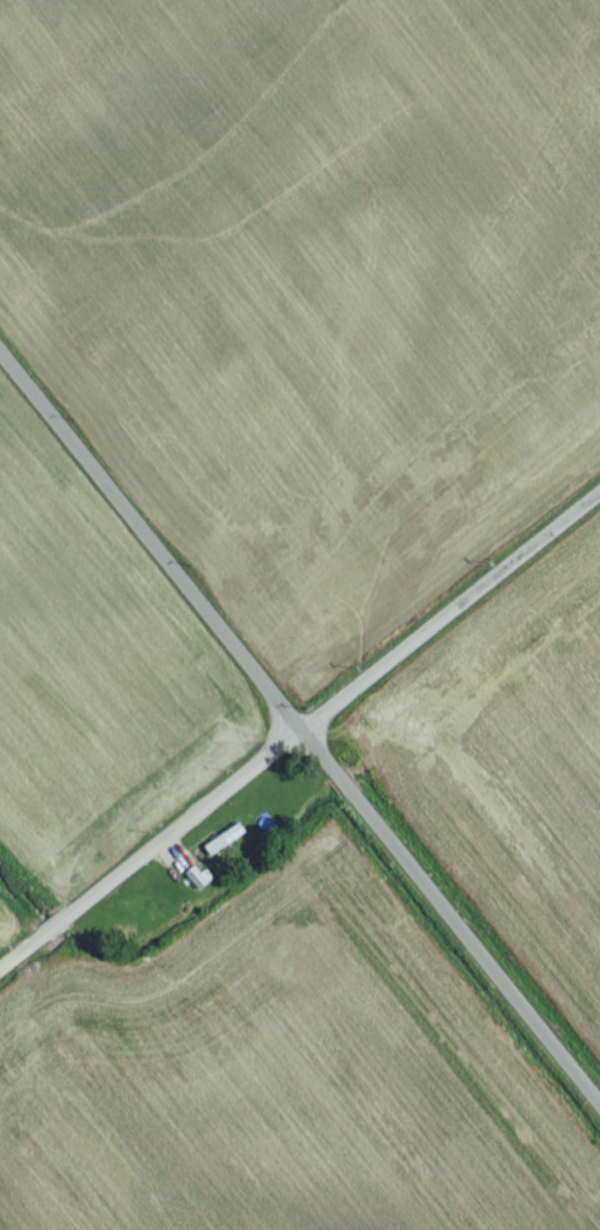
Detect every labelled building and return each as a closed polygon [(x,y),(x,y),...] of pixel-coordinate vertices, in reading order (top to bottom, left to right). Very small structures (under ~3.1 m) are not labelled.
[(197,865),(244,844),(238,831),(191,852),(197,865)]
